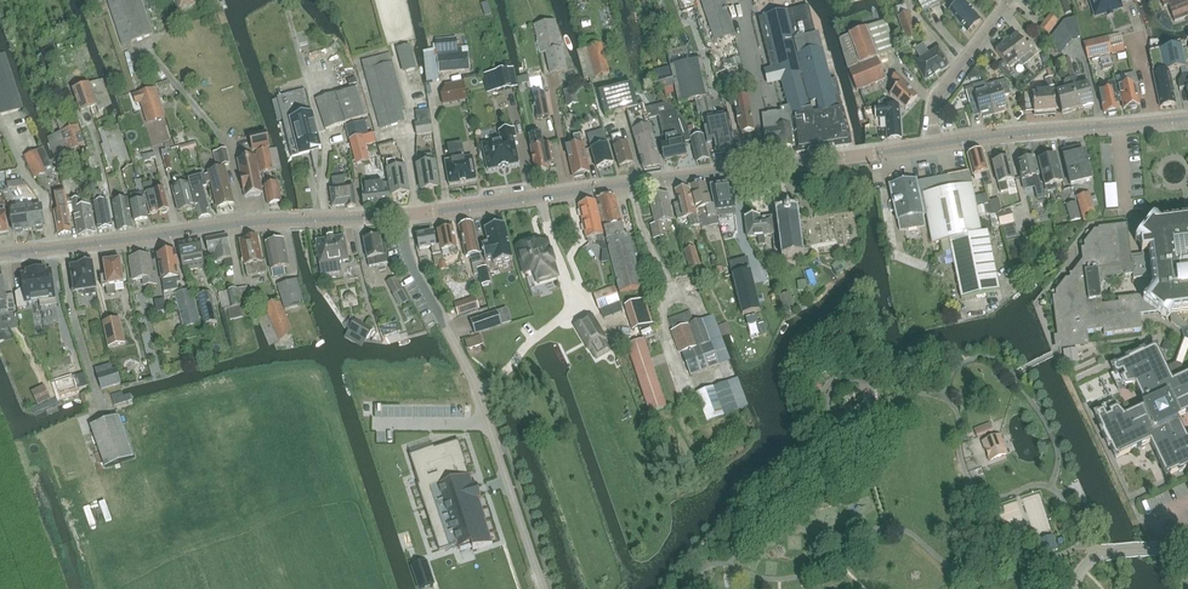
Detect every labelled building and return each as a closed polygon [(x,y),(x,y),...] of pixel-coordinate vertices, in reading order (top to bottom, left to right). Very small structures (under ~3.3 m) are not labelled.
[(122,45),(152,35),(141,0),(108,0),(122,45)] [(715,42),(734,35),(726,11),(727,11),(726,9),(727,9),(724,0),(701,0),(715,42)] [(922,12),(944,1),(943,0),(916,0),(922,12)] [(967,32),(981,21),(964,0),(962,0),(949,11),(967,32)] [(1122,8),(1120,2),(1125,0),(1125,1),(1130,0),(1090,0),(1095,17),(1106,13),(1107,17),(1108,17),(1107,13),(1111,11),(1113,15),(1112,11),(1122,8)] [(1163,8),(1168,6),(1174,23),(1187,17),(1187,0),(1160,0),(1163,8)] [(896,7),(898,14),(907,12),(906,5),(896,7)] [(898,17),(906,42),(918,38),(910,13),(898,17)] [(811,16),(761,29),(771,69),(771,71),(768,72),(771,83),(781,80),(782,82),(789,108),(792,119),(794,130),(793,130),(796,147),(796,154),(851,146),(851,145),(850,133),(845,115),(843,109),(839,96),(841,95),(836,78),(830,79),(818,35),(815,35),(811,16)] [(1041,28),(1048,34),(1057,23),(1050,17),(1041,28)] [(1075,18),(1064,21),(1072,39),(1081,37),(1075,18)] [(546,53),(550,74),(567,71),(562,49),(561,49),(555,21),(534,26),(540,54),(546,53)] [(898,50),(886,21),(839,39),(848,69),(857,91),(885,79),(876,58),(898,50)] [(1057,30),(1067,46),(1072,39),(1064,21),(1057,30)] [(1028,38),(1037,36),(1035,28),(1027,30),(1028,38)] [(1067,46),(1057,30),(1050,39),(1061,53),(1067,46)] [(1014,34),(1005,41),(1020,61),(1024,66),(1034,58),(1033,58),(1039,53),(1030,41),(1025,45),(1017,35),(1015,36),(1014,34)] [(456,38),(436,40),(439,73),(470,70),(469,53),(458,54),(456,38)] [(1086,60),(1109,56),(1107,40),(1083,43),(1086,60)] [(997,50),(996,51),(1003,61),(998,65),(1007,77),(1014,73),(1010,68),(1020,61),(1005,41),(996,48),(997,50)] [(602,44),(587,47),(595,78),(610,74),(602,44)] [(1153,73),(1160,107),(1176,104),(1169,70),(1186,66),(1182,45),(1149,52),(1153,73)] [(400,49),(406,72),(415,70),(408,46),(400,49)] [(915,63),(925,82),(949,67),(938,49),(928,55),(922,46),(915,50),(921,59),(915,63)] [(18,110),(0,54),(0,116),(18,110)] [(1041,55),(1044,69),(1050,67),(1046,54),(1041,55)] [(1110,56),(1109,56),(1100,58),(1103,71),(1113,68),(1110,56)] [(692,63),(671,67),(671,70),(672,75),(676,94),(679,104),(695,100),(698,115),(701,114),(707,143),(714,141),(717,156),(723,154),(737,151),(728,115),(726,115),(726,116),(715,118),(710,97),(709,97),(701,61),(692,63)] [(393,63),(365,71),(381,129),(405,122),(402,109),(405,109),(393,63)] [(975,68),(968,78),(970,81),(981,77),(980,71),(975,68)] [(513,88),(509,69),(493,72),(497,92),(513,88)] [(528,91),(544,88),(541,73),(525,76),(528,91)] [(890,95),(906,110),(918,97),(909,89),(910,87),(896,74),(891,79),(898,86),(890,95)] [(1135,74),(1116,78),(1119,91),(1120,91),(1124,110),(1140,106),(1135,85),(1137,84),(1135,74)] [(667,76),(654,80),(656,91),(664,88),(666,96),(676,94),(672,75),(667,76)] [(1180,88),(1187,87),(1187,94),(1187,75),(1183,76),(1178,82),(1180,88)] [(1046,79),(1048,89),(1055,87),(1052,77),(1046,79)] [(1088,84),(1078,86),(1076,77),(1069,79),(1072,88),(1078,109),(1083,108),(1083,109),(1094,106),(1088,84)] [(1072,88),(1069,79),(1065,80),(1063,82),(1065,90),(1056,92),(1062,114),(1073,112),(1072,110),(1078,109),(1072,88)] [(997,82),(986,86),(994,115),(1005,111),(1004,109),(1006,109),(1003,97),(1010,94),(1006,80),(997,82)] [(462,81),(439,82),(440,102),(466,101),(466,89),(462,89),(462,81)] [(1110,90),(1099,92),(1104,114),(1120,111),(1117,100),(1119,99),(1115,82),(1108,84),(1110,90)] [(432,107),(429,96),(435,94),(432,83),(421,85),(426,109),(432,107)] [(973,89),(966,91),(971,106),(977,104),(980,116),(982,116),(983,118),(994,115),(986,86),(985,83),(973,86),(973,89)] [(81,113),(97,107),(89,84),(73,90),(81,113)] [(644,106),(638,108),(632,85),(599,93),(605,117),(627,111),(635,140),(644,170),(661,167),(653,136),(652,136),(644,106)] [(326,129),(346,123),(368,115),(358,86),(336,93),(316,100),(326,129)] [(141,103),(144,112),(147,124),(165,118),(161,107),(155,88),(144,92),(147,101),(141,103)] [(563,91),(568,108),(579,105),(574,88),(563,91)] [(1038,94),(1033,95),(1034,114),(1048,113),(1048,116),(1055,115),(1055,113),(1056,112),(1054,93),(1042,94),(1042,89),(1037,89),(1038,94)] [(305,90),(289,94),(295,117),(311,113),(305,90)] [(545,93),(533,96),(538,119),(550,117),(545,93)] [(738,99),(740,112),(736,113),(739,128),(740,128),(741,134),(754,131),(748,97),(738,99)] [(472,117),(482,115),(479,103),(470,105),(472,117)] [(662,147),(665,161),(686,157),(683,143),(691,141),(686,123),(667,105),(656,107),(663,137),(671,135),(671,137),(666,138),(668,146),(662,147)] [(876,119),(886,118),(888,140),(902,139),(900,115),(901,115),(900,105),(889,106),(875,107),(876,119)] [(781,113),(762,116),(764,130),(763,130),(765,145),(779,143),(780,149),(788,148),(796,147),(793,130),(794,130),(792,119),(789,108),(780,110),(781,113)] [(416,112),(418,124),(415,124),(417,135),(433,132),(431,121),(429,110),(416,112)] [(312,114),(283,121),(292,156),(321,149),(312,114)] [(365,121),(346,126),(350,140),(362,137),(369,135),(365,121)] [(78,126),(62,132),(70,152),(85,147),(78,126)] [(123,163),(111,127),(99,131),(104,144),(101,145),(109,168),(123,163)] [(503,131),(504,139),(501,140),(482,144),(488,170),(488,172),(490,171),(499,169),(501,169),(507,167),(507,168),(508,167),(518,165),(520,165),(519,163),(517,155),(513,138),(516,138),(514,129),(503,131)] [(603,130),(587,135),(597,169),(613,164),(603,130)] [(689,132),(696,163),(709,160),(703,136),(696,138),(694,131),(689,132)] [(250,136),(253,150),(270,147),(267,133),(250,136)] [(369,135),(362,137),(365,146),(376,143),(374,134),(369,135)] [(537,135),(529,137),(531,149),(536,172),(541,171),(544,172),(545,170),(549,169),(548,166),(555,165),(551,145),(546,146),(544,134),(537,135)] [(582,174),(590,172),(581,134),(580,134),(580,135),(574,136),(576,146),(567,148),(573,176),(575,176),(575,177),(583,176),(582,174)] [(614,148),(620,168),(633,164),(628,144),(624,145),(621,134),(611,137),(614,148)] [(362,137),(350,140),(356,164),(369,160),(365,146),(362,137)] [(197,149),(195,142),(178,145),(180,153),(197,149)] [(212,150),(215,165),(227,162),(223,147),(212,150)] [(1085,152),(1080,153),(1079,147),(1062,151),(1065,163),(1065,165),(1066,165),(1071,185),(1092,180),(1085,152)] [(44,148),(24,156),(34,178),(48,173),(46,169),(52,167),(49,160),(44,148)] [(269,149),(256,152),(260,173),(274,170),(269,149)] [(449,185),(449,186),(477,181),(477,180),(476,180),(472,157),(462,159),(461,150),(448,152),(450,161),(445,162),(449,185)] [(968,155),(973,176),(981,174),(984,185),(992,183),(983,151),(968,155)] [(1042,159),(1039,160),(1043,178),(1045,187),(1047,192),(1058,190),(1056,184),(1063,182),(1056,156),(1053,157),(1052,154),(1050,153),(1043,155),(1041,157),(1042,159)] [(417,165),(421,190),(439,188),(435,162),(434,162),(433,155),(425,156),(426,164),(417,165)] [(241,176),(244,191),(245,191),(246,196),(253,195),(255,197),(260,196),(261,193),(262,193),(255,157),(254,157),(255,160),(240,163),(239,161),(238,161),(241,175),(241,176)] [(1019,163),(1018,163),(1022,181),(1025,190),(1033,188),(1035,187),(1038,200),(1045,199),(1046,198),(1043,185),(1041,186),(1034,159),(1027,161),(1027,159),(1025,158),(1020,159),(1019,161),(1019,163)] [(998,184),(1001,193),(1008,191),(1006,182),(1014,180),(1009,159),(993,163),(998,184)] [(406,195),(407,193),(409,193),(405,167),(396,169),(395,161),(387,162),(388,170),(392,195),(400,194),(402,196),(404,196),(406,195)] [(205,175),(207,183),(211,182),(217,208),(234,203),(225,168),(208,172),(209,174),(205,175)] [(969,172),(916,183),(923,215),(927,215),(932,243),(949,240),(961,299),(999,291),(987,232),(981,233),(976,207),(974,197),(969,172)] [(175,187),(173,188),(179,211),(195,207),(189,184),(181,186),(179,177),(173,178),(175,187)] [(203,188),(207,187),(204,177),(189,181),(199,218),(211,216),(203,188)] [(330,189),(333,207),(347,205),(347,208),(356,207),(353,185),(345,187),(344,177),(332,178),(333,188),(330,189)] [(916,181),(891,186),(898,220),(900,231),(925,226),(923,215),(916,183),(916,181)] [(362,186),(364,207),(390,204),(388,183),(362,186)] [(265,186),(268,205),(282,203),(278,184),(265,186)] [(716,213),(714,206),(713,206),(711,207),(706,185),(706,184),(690,186),(691,187),(697,209),(695,210),(696,215),(698,215),(700,225),(702,228),(719,225),(716,214),(716,213)] [(1117,184),(1104,185),(1106,209),(1118,208),(1117,184)] [(732,186),(711,188),(717,217),(735,215),(732,186)] [(678,220),(689,217),(691,227),(700,225),(698,215),(696,215),(689,189),(689,188),(675,190),(676,190),(679,203),(674,205),(678,220)] [(164,190),(145,195),(147,201),(150,215),(159,212),(159,213),(161,212),(163,214),(166,213),(167,211),(169,210),(164,190)] [(54,211),(59,235),(72,233),(67,209),(68,209),(65,198),(65,193),(55,194),(58,210),(54,211)] [(1077,196),(1083,221),(1096,218),(1089,193),(1077,196)] [(130,197),(135,223),(148,220),(144,202),(147,201),(145,195),(145,194),(130,197)] [(650,197),(656,224),(655,225),(658,238),(664,237),(661,224),(661,223),(673,220),(667,194),(650,197)] [(976,207),(984,206),(988,205),(986,195),(974,197),(976,207)] [(31,196),(25,197),(29,229),(36,229),(37,231),(43,231),(44,227),(45,227),(42,206),(33,207),(31,196)] [(597,199),(607,240),(606,240),(620,293),(642,288),(638,272),(644,270),(637,241),(631,243),(629,235),(625,236),(615,196),(596,198),(597,199)] [(29,229),(25,197),(15,199),(16,209),(11,210),(14,232),(29,229)] [(72,200),(78,235),(78,236),(96,233),(91,206),(81,206),(80,199),(72,200)] [(113,202),(118,231),(133,228),(128,199),(113,202)] [(990,204),(984,206),(986,215),(996,215),(1001,211),(999,199),(989,202),(990,204)] [(107,200),(93,203),(99,230),(112,228),(107,200)] [(578,204),(586,239),(588,239),(589,244),(597,242),(598,245),(603,251),(607,250),(603,235),(595,200),(578,204)] [(1076,203),(1066,205),(1071,222),(1081,220),(1076,203)] [(775,211),(775,213),(776,213),(780,250),(782,258),(787,258),(798,256),(804,255),(798,210),(798,208),(775,211)] [(512,243),(525,242),(524,209),(511,209),(512,243)] [(1011,211),(997,215),(1001,228),(1015,224),(1011,211)] [(765,244),(764,236),(772,235),(775,235),(774,229),(773,217),(760,219),(760,216),(745,218),(748,238),(758,237),(759,245),(765,244)] [(544,217),(534,217),(534,233),(544,233),(544,217)] [(1147,295),(1138,296),(1140,315),(1156,313),(1166,320),(1170,316),(1170,315),(1177,314),(1187,313),(1187,218),(1160,222),(1154,217),(1135,242),(1140,245),(1141,246),(1142,258),(1131,259),(1133,275),(1133,279),(1152,277),(1153,288),(1147,295)] [(471,256),(472,264),(482,262),(473,224),(459,227),(466,257),(471,256)] [(489,244),(482,246),(486,261),(493,260),(494,264),(513,260),(504,224),(485,229),(489,244)] [(1142,330),(1140,315),(1138,296),(1118,299),(1118,303),(1101,305),(1098,278),(1106,270),(1117,269),(1117,276),(1125,275),(1125,276),(1133,275),(1131,259),(1127,225),(1098,229),(1098,230),(1094,231),(1083,244),(1084,248),(1081,249),(1082,261),(1072,274),(1069,274),(1070,279),(1065,279),(1055,293),(1055,297),(1052,297),(1058,347),(1088,342),(1087,332),(1103,330),(1104,335),(1142,330)] [(438,231),(442,250),(449,249),(450,254),(458,252),(457,247),(453,228),(438,231)] [(778,229),(774,229),(775,235),(772,235),(774,251),(780,250),(778,229)] [(431,248),(433,255),(441,253),(440,246),(436,246),(433,232),(416,235),(419,250),(431,248)] [(211,263),(224,260),(226,269),(233,267),(231,259),(227,235),(206,239),(211,263)] [(317,241),(316,241),(316,243),(320,265),(321,265),(322,275),(340,272),(339,262),(349,260),(348,256),(345,240),(345,238),(345,236),(344,237),(333,239),(333,238),(328,239),(328,240),(317,241)] [(379,236),(363,239),(367,259),(368,259),(369,267),(387,264),(385,255),(384,256),(379,236)] [(738,237),(724,240),(731,269),(732,275),(738,297),(741,308),(742,315),(756,312),(764,310),(768,309),(758,268),(750,270),(743,241),(739,236),(738,237)] [(240,241),(245,266),(246,266),(248,277),(268,273),(265,261),(263,262),(258,237),(240,241)] [(285,275),(284,268),(289,267),(284,239),(266,243),(271,271),(272,271),(273,278),(285,275)] [(200,240),(179,244),(183,266),(185,271),(205,267),(200,240)] [(550,253),(546,240),(534,244),(534,242),(517,246),(525,274),(534,272),(537,282),(557,276),(554,264),(551,253),(550,253)] [(585,252),(592,261),(602,253),(595,244),(585,252)] [(684,251),(690,270),(700,266),(695,248),(684,251)] [(157,254),(162,280),(180,277),(175,251),(157,254)] [(155,273),(152,273),(150,256),(130,258),(133,281),(143,279),(144,286),(157,284),(155,273)] [(125,278),(123,278),(121,260),(118,260),(117,258),(113,259),(112,261),(104,262),(106,276),(101,277),(102,287),(106,286),(107,296),(116,295),(115,285),(124,284),(124,281),(126,281),(125,278)] [(71,280),(73,293),(85,291),(86,295),(95,294),(94,289),(95,289),(92,264),(90,264),(89,262),(82,263),(82,265),(80,266),(80,267),(72,268),(73,280),(71,280)] [(45,270),(36,271),(40,301),(41,307),(56,305),(51,270),(49,270),(45,271),(45,270)] [(24,292),(15,293),(17,308),(27,307),(26,303),(40,301),(36,271),(27,272),(27,273),(21,274),(22,276),(24,292)] [(489,284),(486,271),(478,272),(482,286),(489,284)] [(0,277),(0,312),(15,310),(13,295),(5,296),(3,277),(0,277)] [(395,278),(386,282),(393,295),(402,291),(395,278)] [(278,285),(285,310),(304,305),(296,280),(278,285)] [(614,286),(593,294),(599,310),(620,302),(614,286)] [(228,309),(230,320),(243,317),(240,307),(250,304),(247,287),(219,293),(223,311),(228,309)] [(175,292),(184,328),(200,324),(191,288),(175,292)] [(536,314),(546,309),(538,291),(528,295),(536,314)] [(197,296),(204,326),(217,323),(210,293),(197,296)] [(786,293),(779,296),(784,310),(792,307),(786,293)] [(455,303),(458,315),(479,308),(476,297),(455,303)] [(633,331),(652,324),(644,299),(625,305),(633,331)] [(165,300),(155,301),(157,313),(166,312),(165,300)] [(279,300),(265,306),(280,342),(294,336),(279,300)] [(409,308),(401,310),(405,320),(413,318),(409,308)] [(497,312),(471,321),(475,335),(502,326),(497,312)] [(673,330),(690,375),(719,364),(702,319),(694,323),(690,313),(670,320),(673,330)] [(1181,330),(1184,339),(1175,363),(1166,367),(1156,346),(1144,352),(1143,350),(1126,358),(1127,360),(1112,367),(1116,376),(1123,373),(1124,376),(1121,378),(1125,387),(1135,385),(1145,405),(1144,406),(1124,415),(1117,408),(1109,412),(1110,415),(1107,417),(1104,410),(1095,414),(1102,430),(1100,431),(1109,448),(1110,447),(1116,459),(1149,443),(1150,443),(1166,477),(1178,471),(1179,473),(1187,469),(1187,438),(1178,418),(1178,417),(1187,413),(1187,373),(1186,374),(1181,365),(1187,347),(1187,327),(1178,319),(1177,314),(1170,315),(1170,316),(1171,323),(1181,330)] [(758,322),(756,315),(746,318),(747,325),(756,323),(760,336),(768,335),(765,323),(762,324),(762,321),(758,322)] [(591,316),(576,326),(589,348),(590,348),(597,359),(610,351),(603,340),(605,339),(591,316)] [(103,322),(109,348),(125,345),(120,318),(103,322)] [(49,319),(37,323),(43,346),(55,342),(49,319)] [(349,330),(366,340),(372,330),(355,320),(349,330)] [(400,332),(397,322),(382,327),(385,337),(400,332)] [(480,337),(466,342),(468,350),(483,345),(480,337)] [(627,344),(650,413),(666,407),(643,338),(627,344)] [(116,369),(96,375),(101,390),(121,384),(116,369)] [(814,380),(822,383),(830,378),(825,372),(814,380)] [(814,380),(810,388),(817,392),(819,392),(823,384),(822,383),(814,380)] [(56,387),(61,400),(80,392),(77,384),(71,381),(56,387)] [(697,393),(707,421),(738,410),(727,382),(697,393)] [(44,386),(32,392),(38,405),(50,399),(44,386)] [(91,425),(106,466),(133,456),(119,415),(91,425)] [(974,429),(977,437),(993,431),(990,423),(974,429)] [(48,453),(56,451),(51,432),(40,434),(43,445),(46,445),(48,453)] [(983,442),(990,461),(1007,455),(1000,436),(983,442)] [(434,447),(409,455),(419,484),(417,485),(439,551),(457,545),(459,549),(471,545),(473,550),(492,544),(485,520),(486,520),(479,498),(481,497),(480,495),(476,496),(473,488),(477,487),(477,484),(473,486),(470,475),(469,476),(465,466),(467,465),(458,440),(435,448),(434,447)] [(1143,515),(1155,511),(1152,502),(1140,506),(1143,515)] [(1053,536),(1039,541),(1041,545),(1044,555),(1058,550),(1053,536)] [(1004,539),(992,543),(995,552),(1007,548),(1004,539)] [(988,545),(979,548),(984,560),(993,556),(988,545)]
